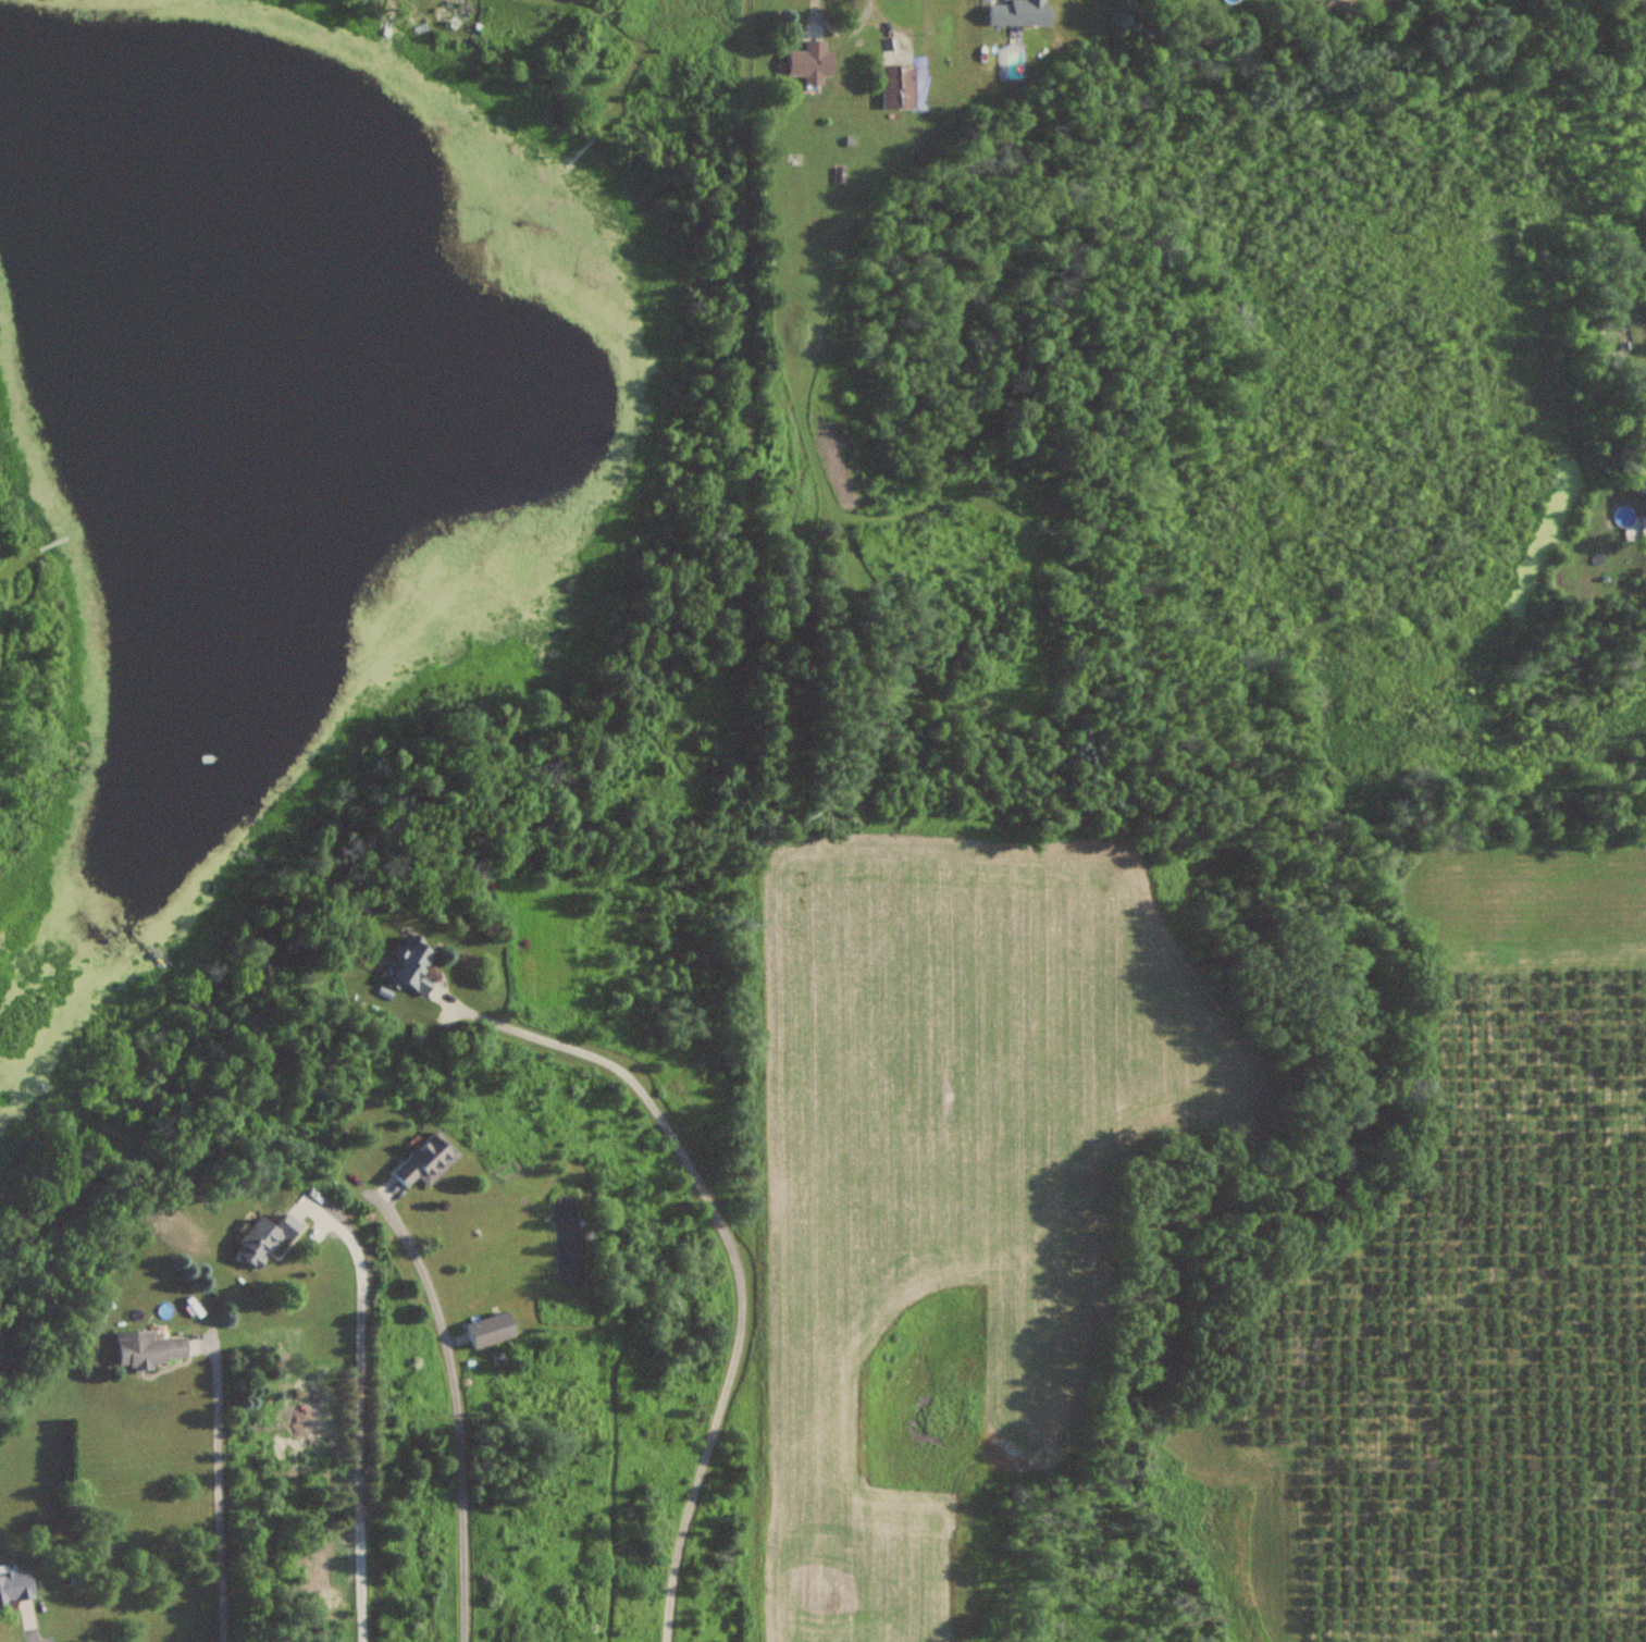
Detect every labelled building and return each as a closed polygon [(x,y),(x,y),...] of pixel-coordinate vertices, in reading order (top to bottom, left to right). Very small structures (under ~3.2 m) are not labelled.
[(989,4),(989,26),(1048,27),(1048,0),(1009,0),(1009,5),(989,4)] [(788,52),(787,77),(804,77),(804,86),(821,86),(821,77),(832,77),(832,54),(823,54),(824,42),(803,41),(803,53),(788,52)] [(882,109),(914,109),(914,66),(882,66),(882,109)] [(422,973),(435,953),(413,938),(389,974),(424,997),(435,981),(422,973)] [(460,1155),(436,1131),(391,1174),(405,1188),(417,1177),(427,1187),(460,1155)] [(260,1216),(232,1252),(256,1270),(280,1239),(286,1243),(300,1226),(284,1213),(274,1227),(260,1216)] [(116,1333),(117,1367),(186,1364),(185,1339),(152,1340),(151,1331),(116,1333)] [(34,1601),(31,1571),(0,1575),(0,1605),(34,1601)]
